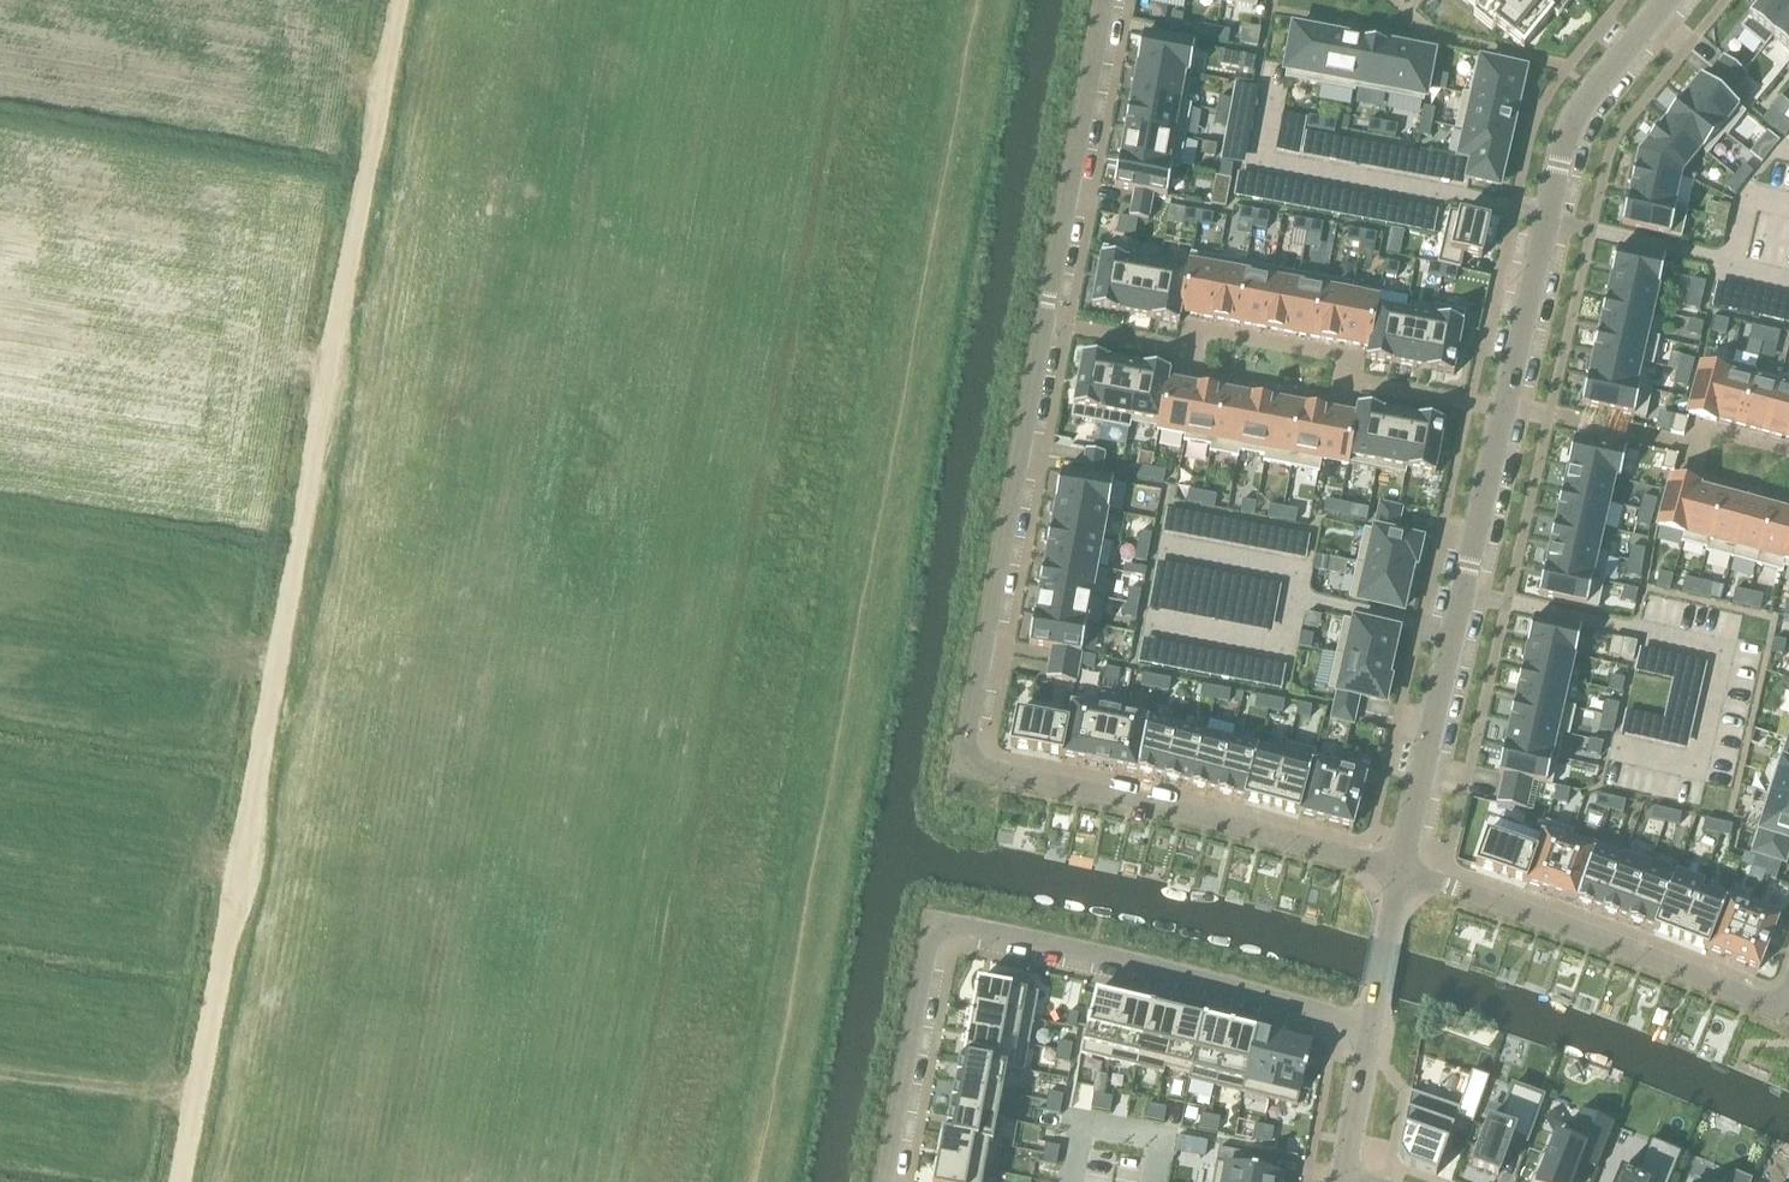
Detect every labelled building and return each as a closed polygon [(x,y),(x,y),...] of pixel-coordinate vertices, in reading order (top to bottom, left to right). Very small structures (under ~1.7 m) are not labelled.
[(1220,2),(1256,9),(1258,0),(1220,0),(1220,2)] [(1479,13),(1485,6),(1502,19),(1496,27),(1524,50),(1553,14),(1547,9),(1554,0),(1463,0),(1479,13)] [(1741,28),(1766,48),(1773,39),(1772,38),(1788,17),(1788,0),(1764,0),(1741,28)] [(1172,13),(1168,31),(1180,33),(1184,15),(1172,13)] [(1772,38),(1773,39),(1788,52),(1788,17),(1772,38)] [(1202,25),(1200,37),(1214,40),(1217,28),(1202,25)] [(1217,28),(1214,40),(1229,43),(1231,31),(1217,28)] [(1295,29),(1285,80),(1320,86),(1330,35),(1295,29)] [(1143,35),(1137,65),(1190,75),(1191,73),(1196,45),(1143,35)] [(1330,35),(1320,86),(1356,93),(1356,90),(1355,90),(1364,42),(1330,35)] [(1364,42),(1355,90),(1356,90),(1389,96),(1398,48),(1387,46),(1387,45),(1364,41),(1364,42)] [(1398,48),(1389,96),(1424,103),(1433,54),(1398,48)] [(1245,55),(1242,69),(1254,72),(1256,58),(1245,55)] [(1724,57),(1714,69),(1738,88),(1748,76),(1724,57)] [(1469,94),(1469,96),(1516,106),(1524,72),(1477,61),(1469,94)] [(1133,70),(1131,80),(1134,83),(1132,96),(1186,106),(1186,105),(1192,74),(1191,73),(1190,75),(1137,65),(1137,66),(1138,66),(1137,68),(1133,70)] [(1684,98),(1683,99),(1726,134),(1725,135),(1727,137),(1746,113),(1729,99),(1738,88),(1714,69),(1705,80),(1701,77),(1699,79),(1695,79),(1688,87),(1690,91),(1684,99),(1684,98)] [(1437,74),(1435,88),(1446,90),(1449,76),(1437,74)] [(1738,88),(1729,99),(1740,108),(1749,97),(1738,88)] [(1463,93),(1455,129),(1466,132),(1467,131),(1509,140),(1516,106),(1469,96),(1469,94),(1463,93)] [(1125,110),(1123,121),(1126,124),(1127,124),(1126,127),(1186,138),(1192,106),(1186,105),(1186,106),(1132,96),(1130,109),(1129,109),(1125,110)] [(1219,98),(1217,112),(1229,114),(1231,100),(1219,98)] [(1683,99),(1666,120),(1702,150),(1702,151),(1708,156),(1725,135),(1726,134),(1683,99)] [(1424,107),(1421,121),(1433,123),(1435,109),(1424,107)] [(1772,108),(1764,117),(1775,126),(1783,117),(1772,108)] [(1217,112),(1214,126),(1226,128),(1229,114),(1217,112)] [(1309,116),(1306,128),(1321,131),(1323,119),(1309,116)] [(1775,126),(1786,135),(1788,132),(1788,122),(1783,117),(1775,126)] [(1323,119),(1321,131),(1335,133),(1337,121),(1323,119)] [(1370,120),(1367,132),(1382,135),(1384,123),(1370,120)] [(1649,142),(1639,155),(1682,176),(1702,151),(1702,150),(1666,120),(1665,121),(1665,122),(1659,130),(1658,130),(1654,129),(1647,138),(1649,142)] [(1421,121),(1418,135),(1430,137),(1433,123),(1421,121)] [(1384,123),(1382,135),(1396,137),(1398,126),(1384,123)] [(1120,141),(1118,152),(1121,155),(1121,157),(1120,157),(1120,158),(1173,168),(1173,169),(1180,171),(1186,138),(1126,127),(1124,140),(1120,141)] [(1466,132),(1461,157),(1473,160),(1469,180),(1498,186),(1509,140),(1467,131),(1466,132)] [(1767,131),(1760,140),(1772,150),(1779,140),(1767,131)] [(1630,172),(1628,183),(1631,186),(1632,186),(1629,196),(1628,197),(1674,208),(1675,207),(1682,176),(1639,155),(1635,171),(1630,172)] [(1120,158),(1114,188),(1135,192),(1133,201),(1142,203),(1152,205),(1154,195),(1167,198),(1173,169),(1173,168),(1120,158)] [(1222,162),(1219,177),(1231,179),(1234,165),(1222,162)] [(1744,165),(1735,176),(1744,184),(1753,172),(1744,165)] [(1216,176),(1213,190),(1228,193),(1231,179),(1219,177),(1216,176)] [(1735,176),(1726,187),(1735,195),(1744,184),(1735,176)] [(1628,197),(1622,225),(1682,239),(1688,210),(1675,207),(1674,208),(1628,197)] [(1133,201),(1130,218),(1139,219),(1142,203),(1133,201)] [(1142,203),(1139,219),(1149,221),(1152,205),(1142,203)] [(1719,203),(1716,217),(1728,220),(1731,206),(1719,203)] [(1242,208),(1239,220),(1253,223),(1256,211),(1242,208)] [(1186,209),(1183,226),(1197,229),(1198,224),(1200,212),(1186,209)] [(1253,223),(1253,228),(1267,230),(1270,214),(1256,211),(1253,223)] [(1200,212),(1198,224),(1212,227),(1214,215),(1200,212)] [(1450,212),(1438,265),(1460,270),(1464,255),(1482,259),(1491,221),(1450,212)] [(1138,219),(1120,216),(1117,233),(1135,236),(1138,219)] [(1716,217),(1713,231),(1725,234),(1728,220),(1716,217)] [(1295,218),(1293,230),(1307,233),(1309,221),(1295,218)] [(1309,221),(1307,233),(1321,236),(1324,224),(1309,221)] [(1349,228),(1347,240),(1361,243),(1363,231),(1349,228)] [(1363,231),(1361,243),(1375,246),(1378,234),(1363,231)] [(1391,242),(1389,252),(1399,254),(1401,245),(1391,242)] [(1103,247),(1092,308),(1119,314),(1120,313),(1122,313),(1132,255),(1134,256),(1134,253),(1103,247)] [(1617,249),(1611,275),(1659,286),(1666,260),(1617,249)] [(1190,266),(1181,313),(1182,313),(1208,318),(1219,258),(1191,253),(1189,266),(1190,266)] [(1132,255),(1122,313),(1150,319),(1161,261),(1134,256),(1132,255)] [(1219,258),(1208,318),(1235,323),(1246,263),(1219,258)] [(1161,261),(1150,319),(1152,319),(1152,320),(1179,325),(1181,318),(1182,313),(1181,313),(1190,266),(1189,266),(1161,261)] [(1386,261),(1383,273),(1397,276),(1400,265),(1386,261)] [(1246,263),(1235,323),(1262,328),(1273,268),(1246,263)] [(1430,263),(1428,275),(1442,278),(1444,266),(1430,263)] [(1444,266),(1442,278),(1456,281),(1458,270),(1444,266)] [(1273,268),(1262,328),(1289,333),(1300,274),(1273,268)] [(1300,274),(1289,333),(1316,338),(1327,279),(1300,274)] [(1607,278),(1605,288),(1608,291),(1606,301),(1654,312),(1659,286),(1611,275),(1611,277),(1612,277),(1607,278)] [(1327,279),(1316,338),(1342,343),(1353,286),(1354,287),(1355,284),(1327,279)] [(1692,279),(1689,293),(1703,296),(1706,282),(1692,279)] [(1353,286),(1342,343),(1369,348),(1377,307),(1378,307),(1381,292),(1354,287),(1353,286)] [(1689,293),(1686,307),(1700,310),(1703,296),(1689,293)] [(1602,317),(1600,326),(1648,337),(1648,336),(1654,312),(1606,301),(1606,302),(1605,302),(1602,317)] [(1434,318),(1424,370),(1427,370),(1426,371),(1454,376),(1466,312),(1435,306),(1433,318),(1434,318)] [(1368,353),(1366,360),(1394,365),(1394,364),(1396,365),(1406,312),(1378,307),(1377,307),(1369,348),(1368,353)] [(1406,312),(1396,365),(1424,370),(1434,318),(1433,318),(1406,312)] [(1715,317),(1712,331),(1726,335),(1729,321),(1715,317)] [(1690,320),(1687,334),(1701,337),(1704,323),(1690,320)] [(1598,335),(1594,350),(1595,350),(1595,351),(1642,362),(1642,364),(1653,366),(1660,338),(1648,336),(1648,337),(1600,326),(1598,335)] [(1752,326),(1749,340),(1763,343),(1766,329),(1752,326)] [(1766,329),(1763,343),(1777,346),(1781,332),(1766,329)] [(1588,363),(1586,372),(1589,375),(1589,376),(1588,377),(1636,388),(1637,386),(1642,364),(1642,362),(1595,351),(1592,361),(1588,363)] [(1083,355),(1071,419),(1101,424),(1113,361),(1110,360),(1111,360),(1083,355)] [(1681,356),(1677,370),(1691,374),(1695,360),(1681,356)] [(1113,361),(1101,424),(1131,430),(1132,424),(1130,424),(1141,366),(1113,361)] [(1693,400),(1689,415),(1690,415),(1716,422),(1717,419),(1716,419),(1729,369),(1728,369),(1703,362),(1693,400)] [(1729,369),(1716,419),(1717,419),(1741,426),(1753,381),(1754,382),(1757,370),(1730,363),(1728,369),(1729,369)] [(1141,366),(1130,424),(1132,424),(1158,429),(1159,429),(1168,383),(1169,383),(1171,371),(1143,366),(1141,366)] [(1677,370),(1674,384),(1688,388),(1691,374),(1677,370)] [(1766,432),(1788,439),(1788,379),(1780,376),(1777,388),(1778,388),(1766,432)] [(1588,377),(1582,405),(1646,419),(1652,390),(1637,386),(1636,388),(1588,377)] [(1753,381),(1741,426),(1766,432),(1778,388),(1777,388),(1754,382),(1753,381)] [(1158,429),(1158,431),(1185,436),(1186,436),(1195,388),(1169,383),(1168,383),(1159,429),(1158,429)] [(1185,436),(1184,441),(1211,446),(1212,447),(1222,393),(1195,388),(1186,436),(1185,436)] [(1211,446),(1210,452),(1239,457),(1240,452),(1239,452),(1249,398),(1222,393),(1212,447),(1211,446)] [(1249,398),(1239,452),(1240,452),(1264,456),(1266,457),(1276,403),(1249,398)] [(1264,456),(1263,462),(1292,467),(1303,408),(1276,403),(1266,457),(1264,456)] [(1357,418),(1348,465),(1349,465),(1377,470),(1387,412),(1385,412),(1385,411),(1358,406),(1356,418),(1357,418)] [(1303,408),(1292,467),(1320,473),(1322,461),(1321,461),(1330,413),(1303,408)] [(1387,412),(1377,470),(1406,476),(1407,470),(1406,470),(1416,417),(1387,412)] [(1330,413),(1321,461),(1322,461),(1349,466),(1349,465),(1348,465),(1357,418),(1356,418),(1330,413)] [(1671,432),(1671,433),(1672,434),(1672,433),(1683,436),(1684,436),(1689,418),(1687,418),(1675,416),(1672,432),(1671,432)] [(1416,417),(1406,470),(1407,470),(1436,475),(1445,422),(1418,417),(1418,418),(1416,417)] [(1574,439),(1568,467),(1616,478),(1616,479),(1620,480),(1627,451),(1574,439)] [(1087,450),(1083,466),(1093,468),(1096,451),(1087,450)] [(1096,451),(1093,468),(1102,469),(1105,453),(1096,451)] [(1666,453),(1662,469),(1673,472),(1672,472),(1674,472),(1674,471),(1678,456),(1679,455),(1677,454),(1677,455),(1667,452),(1666,452),(1665,453),(1666,453)] [(1061,472),(1056,501),(1109,511),(1114,482),(1101,479),(1102,469),(1093,468),(1083,466),(1082,476),(1061,472)] [(1138,466),(1136,477),(1150,480),(1152,468),(1138,466)] [(1564,470),(1562,480),(1565,483),(1563,493),(1610,504),(1616,479),(1616,478),(1568,467),(1568,468),(1568,469),(1564,470)] [(1152,468),(1150,480),(1164,483),(1166,471),(1152,468)] [(1669,490),(1659,527),(1684,533),(1685,534),(1697,489),(1698,490),(1699,487),(1672,480),(1671,479),(1669,490)] [(1684,533),(1682,542),(1707,548),(1708,549),(1722,496),(1698,490),(1697,489),(1685,534),(1684,533)] [(1189,490),(1187,502),(1201,504),(1203,492),(1189,490)] [(1203,492),(1201,504),(1215,507),(1217,495),(1203,492)] [(1559,509),(1557,518),(1605,529),(1610,504),(1563,493),(1562,494),(1558,509),(1559,509)] [(1644,496),(1640,510),(1654,514),(1658,500),(1644,496)] [(1707,548),(1706,551),(1732,558),(1747,503),(1722,496),(1708,549),(1707,548)] [(1326,499),(1324,511),(1338,514),(1341,503),(1326,499)] [(1243,500),(1241,512),(1255,514),(1257,502),(1243,500)] [(1052,504),(1050,515),(1053,518),(1051,530),(1103,540),(1109,511),(1056,501),(1056,502),(1056,503),(1052,504)] [(1341,503),(1338,514),(1352,518),(1355,506),(1341,503)] [(1747,503),(1732,558),(1757,565),(1772,510),(1747,503)] [(1270,505),(1268,517),(1282,519),(1284,508),(1270,505)] [(1379,519),(1378,522),(1387,524),(1391,508),(1382,506),(1379,519)] [(1284,508),(1282,519),(1296,522),(1298,510),(1284,508)] [(1391,508),(1387,524),(1397,526),(1400,510),(1391,508)] [(1640,510),(1636,524),(1650,528),(1654,514),(1640,510)] [(1757,565),(1778,571),(1783,572),(1785,567),(1784,566),(1788,546),(1788,514),(1772,510),(1757,565)] [(1554,527),(1551,542),(1551,543),(1599,554),(1599,553),(1605,529),(1557,518),(1555,527),(1554,527)] [(1365,529),(1357,564),(1410,576),(1413,564),(1416,564),(1421,542),(1395,536),(1397,526),(1387,524),(1378,522),(1376,531),(1365,529)] [(1046,533),(1044,544),(1047,546),(1048,547),(1046,558),(1098,568),(1103,540),(1051,530),(1051,531),(1050,531),(1046,533)] [(1140,532),(1138,546),(1150,548),(1152,534),(1140,532)] [(1545,555),(1542,564),(1546,567),(1546,568),(1545,568),(1602,581),(1602,580),(1608,555),(1599,553),(1599,554),(1551,543),(1549,553),(1545,555)] [(1138,546),(1135,560),(1147,563),(1150,548),(1138,546)] [(1631,547),(1629,561),(1643,563),(1646,549),(1631,547)] [(1317,555),(1314,570),(1326,572),(1326,571),(1329,558),(1317,555)] [(1039,571),(1037,582),(1040,585),(1041,585),(1041,587),(1093,596),(1098,568),(1046,558),(1044,570),(1043,570),(1039,571)] [(1326,571),(1326,572),(1345,576),(1346,566),(1347,562),(1347,561),(1329,558),(1326,571)] [(1629,561),(1627,575),(1641,578),(1643,563),(1629,561)] [(1357,564),(1349,599),(1402,611),(1410,576),(1357,564)] [(1545,568),(1539,595),(1598,608),(1605,581),(1602,580),(1602,581),(1545,568)] [(1660,572),(1656,586),(1670,589),(1674,575),(1660,572)] [(1685,578),(1682,592),(1696,595),(1699,581),(1685,578)] [(1699,581),(1696,595),(1710,598),(1713,584),(1699,581)] [(1034,600),(1032,611),(1035,613),(1036,613),(1035,614),(1035,615),(1088,625),(1093,596),(1041,587),(1038,598),(1034,600)] [(1624,587),(1621,601),(1635,604),(1639,590),(1624,587)] [(1130,588),(1127,603),(1139,605),(1142,591),(1130,588)] [(1735,589),(1732,603),(1746,606),(1750,592),(1735,589)] [(1750,592),(1746,606),(1761,610),(1764,596),(1750,592)] [(1127,603),(1124,617),(1136,619),(1139,605),(1127,603)] [(1035,615),(1029,644),(1052,649),(1050,663),(1079,669),(1088,625),(1035,615)] [(1534,618),(1528,645),(1576,656),(1582,629),(1534,618)] [(1344,620),(1336,655),(1390,667),(1397,632),(1344,620)] [(1302,633),(1300,647),(1311,649),(1314,635),(1302,633)] [(1612,637),(1608,655),(1620,658),(1624,639),(1612,637)] [(1624,639),(1620,658),(1634,661),(1638,642),(1624,639)] [(1775,639),(1772,653),(1781,655),(1784,641),(1775,639)] [(1523,648),(1521,657),(1524,661),(1522,670),(1570,681),(1576,656),(1528,645),(1527,646),(1528,646),(1528,647),(1523,648)] [(1082,654),(1080,666),(1094,669),(1096,657),(1082,654)] [(1336,655),(1328,690),(1339,692),(1337,702),(1347,704),(1356,706),(1358,696),(1384,702),(1390,680),(1387,679),(1390,667),(1336,655)] [(1050,663),(1047,678),(1076,684),(1079,669),(1050,663)] [(1106,667),(1104,679),(1118,682),(1121,670),(1106,667)] [(1519,687),(1517,696),(1564,707),(1565,705),(1570,681),(1522,670),(1522,672),(1521,672),(1518,687),(1519,687)] [(1143,674),(1141,686),(1155,689),(1157,677),(1143,674)] [(1611,676),(1608,690),(1622,693),(1626,679),(1611,676)] [(1157,677),(1155,689),(1169,691),(1172,679),(1157,677)] [(1203,685),(1201,697),(1215,700),(1217,688),(1203,685)] [(1217,688),(1215,700),(1229,702),(1231,691),(1217,688)] [(1098,709),(1088,761),(1113,766),(1124,714),(1127,699),(1101,694),(1098,709)] [(1257,695),(1255,707),(1269,710),(1271,698),(1257,695)] [(1514,704),(1511,719),(1511,720),(1511,721),(1564,733),(1564,734),(1570,736),(1576,708),(1565,705),(1564,707),(1517,696),(1515,704),(1514,704)] [(1271,698),(1269,710),(1283,713),(1285,701),(1271,698)] [(1606,701),(1603,715),(1617,718),(1620,704),(1606,701)] [(1337,702),(1334,718),(1343,720),(1347,704),(1337,702)] [(1298,703),(1296,715),(1310,718),(1313,706),(1298,703)] [(1069,723),(1062,756),(1088,761),(1098,709),(1071,704),(1068,723),(1069,723)] [(1347,704),(1343,720),(1352,722),(1356,706),(1347,704)] [(1017,713),(1011,746),(1062,756),(1069,723),(1068,723),(1017,713)] [(1124,714),(1113,766),(1138,771),(1139,771),(1149,719),(1124,714)] [(1603,715),(1599,729),(1613,733),(1617,718),(1603,715)] [(1149,719),(1139,771),(1139,772),(1154,776),(1154,775),(1165,778),(1179,727),(1149,719)] [(1504,732),(1502,742),(1505,745),(1504,746),(1558,758),(1564,734),(1564,733),(1511,721),(1509,731),(1504,732)] [(1179,727),(1165,778),(1166,779),(1180,783),(1181,782),(1192,785),(1205,734),(1179,727)] [(1205,734),(1192,785),(1192,786),(1207,790),(1207,789),(1219,793),(1232,741),(1205,734)] [(1590,739),(1587,753),(1601,756),(1604,742),(1590,739)] [(1219,793),(1233,797),(1234,796),(1245,800),(1259,748),(1232,741),(1219,793)] [(1286,755),(1272,807),(1299,814),(1314,757),(1315,757),(1316,751),(1287,744),(1284,755),(1286,755)] [(1767,795),(1772,797),(1773,796),(1788,801),(1788,745),(1784,761),(1778,760),(1767,795)] [(1504,746),(1498,773),(1504,774),(1500,789),(1530,795),(1533,781),(1552,785),(1558,758),(1504,746)] [(1259,748),(1245,800),(1272,807),(1286,755),(1284,755),(1259,748)] [(1314,757),(1299,814),(1326,821),(1341,764),(1315,757),(1314,757)] [(1341,764),(1326,821),(1353,828),(1368,771),(1341,764)] [(1557,786),(1553,800),(1567,803),(1571,789),(1557,786)] [(1500,789),(1497,803),(1526,810),(1530,795),(1500,789)] [(1598,794),(1595,806),(1610,809),(1612,798),(1598,794)] [(1755,851),(1784,860),(1788,845),(1788,801),(1773,796),(1772,797),(1755,851)] [(1612,798),(1610,809),(1624,812),(1626,801),(1612,798)] [(1654,807),(1651,819),(1665,822),(1668,810),(1654,807)] [(1668,810),(1665,822),(1679,825),(1682,813),(1668,810)] [(1705,819),(1702,831),(1717,834),(1719,822),(1705,819)] [(1536,851),(1525,883),(1552,892),(1571,836),(1572,837),(1574,831),(1546,822),(1536,851)] [(1719,822),(1717,834),(1731,837),(1733,825),(1719,822)] [(1487,834),(1476,866),(1525,883),(1536,851),(1487,834)] [(1571,836),(1552,892),(1577,901),(1578,901),(1597,845),(1572,837),(1571,836)] [(1597,845),(1578,901),(1578,902),(1592,907),(1604,911),(1624,855),(1623,855),(1597,845)] [(1604,911),(1618,916),(1630,920),(1648,870),(1649,870),(1652,862),(1624,852),(1623,855),(1624,855),(1604,911)] [(1756,856),(1753,868),(1766,872),(1770,860),(1756,856)] [(1766,872),(1765,876),(1776,880),(1782,864),(1770,860),(1766,872)] [(1674,880),(1655,930),(1681,939),(1700,890),(1702,890),(1706,879),(1677,868),(1673,879),(1674,880)] [(1630,920),(1629,921),(1644,926),(1644,925),(1655,930),(1674,880),(1673,879),(1649,870),(1648,870),(1630,920)] [(1700,890),(1681,939),(1707,949),(1726,900),(1725,899),(1702,890),(1700,890)] [(1726,900),(1707,949),(1733,959),(1754,904),(1753,904),(1727,894),(1725,899),(1726,900)] [(1754,904),(1733,959),(1760,970),(1782,912),(1754,901),(1753,904),(1754,904)] [(976,995),(973,1009),(1034,1020),(1039,993),(1028,991),(1030,979),(1008,975),(1006,987),(978,982),(976,991),(975,991),(975,994),(976,995)] [(1088,1029),(1082,1054),(1110,1061),(1124,1000),(1122,999),(1123,997),(1109,993),(1108,996),(1096,993),(1090,1020),(1089,1020),(1087,1027),(1088,1027),(1088,1029)] [(1124,1000),(1110,1061),(1136,1067),(1151,1006),(1140,1004),(1141,1001),(1127,998),(1126,1000),(1124,1000)] [(1151,1006),(1136,1067),(1164,1074),(1165,1068),(1164,1068),(1178,1012),(1156,1007),(1156,1006),(1151,1005),(1151,1006)] [(971,1020),(968,1034),(1029,1046),(1034,1020),(973,1009),(972,1017),(971,1016),(970,1020),(971,1020)] [(1069,1012),(1067,1026),(1076,1028),(1079,1014),(1069,1012)] [(1178,1012),(1164,1068),(1165,1068),(1190,1074),(1191,1075),(1204,1019),(1178,1012)] [(1190,1074),(1188,1080),(1216,1087),(1231,1025),(1221,1023),(1222,1020),(1207,1016),(1207,1018),(1205,1018),(1204,1019),(1191,1075),(1190,1074)] [(1231,1025),(1216,1087),(1243,1093),(1258,1032),(1248,1029),(1249,1026),(1234,1023),(1233,1025),(1231,1024),(1231,1025)] [(1258,1032),(1243,1093),(1269,1099),(1284,1038),(1271,1035),(1258,1031),(1258,1032)] [(964,1058),(964,1060),(1008,1068),(1007,1069),(1024,1072),(1029,1046),(968,1034),(967,1042),(966,1042),(965,1046),(966,1046),(964,1058)] [(1284,1038),(1269,1099),(1297,1106),(1305,1073),(1306,1073),(1308,1067),(1307,1067),(1312,1045),(1284,1038)] [(1059,1041),(1057,1051),(1072,1053),(1073,1044),(1059,1041)] [(1057,1051),(1055,1060),(1070,1063),(1072,1053),(1057,1051)] [(961,1058),(956,1085),(1003,1094),(1007,1069),(1008,1068),(964,1060),(964,1058),(961,1058)] [(1411,1091),(1399,1153),(1407,1166),(1436,1176),(1457,1118),(1473,1124),(1489,1078),(1472,1072),(1459,1108),(1412,1092),(1411,1091)] [(956,1085),(951,1110),(998,1119),(998,1118),(1003,1094),(956,1085)] [(1490,1121),(1473,1166),(1499,1175),(1513,1137),(1528,1142),(1545,1097),(1513,1086),(1499,1124),(1490,1121)] [(1050,1092),(1048,1102),(1062,1105),(1064,1095),(1050,1092)] [(1094,1094),(1091,1108),(1101,1110),(1104,1096),(1094,1094)] [(1104,1096),(1101,1110),(1111,1112),(1113,1097),(1104,1096)] [(1048,1102),(1046,1111),(1060,1114),(1062,1105),(1048,1102)] [(1148,1104),(1145,1118),(1155,1120),(1157,1106),(1148,1104)] [(1157,1106),(1155,1120),(1164,1122),(1167,1108),(1157,1106)] [(947,1134),(946,1136),(999,1146),(999,1144),(1004,1119),(998,1118),(998,1119),(951,1110),(947,1134)] [(1537,1181),(1574,1181),(1581,1163),(1595,1168),(1595,1169),(1597,1169),(1615,1124),(1581,1111),(1580,1112),(1581,1113),(1571,1139),(1570,1138),(1570,1140),(1555,1134),(1537,1181)] [(1202,1114),(1199,1129),(1209,1130),(1211,1116),(1202,1114)] [(1211,1116),(1209,1130),(1218,1132),(1221,1118),(1211,1116)] [(1256,1124),(1253,1138),(1262,1140),(1265,1126),(1256,1124)] [(1265,1126),(1262,1140),(1272,1142),(1275,1128),(1265,1126)] [(941,1139),(938,1158),(938,1159),(939,1159),(938,1159),(939,1160),(939,1162),(991,1172),(991,1173),(997,1174),(1002,1145),(999,1144),(999,1146),(946,1136),(947,1134),(944,1134),(943,1138),(942,1138),(942,1139),(941,1139)] [(1683,1152),(1650,1138),(1635,1175),(1621,1169),(1616,1181),(1671,1181),(1683,1152)] [(1046,1144),(1044,1154),(1058,1156),(1060,1147),(1046,1144)] [(1213,1181),(1281,1181),(1283,1175),(1244,1167),(1247,1153),(1219,1148),(1217,1162),(1216,1162),(1213,1181)] [(1044,1154),(1042,1163),(1057,1166),(1058,1156),(1044,1154)] [(933,1181),(989,1181),(991,1173),(991,1172),(939,1162),(938,1165),(937,1165),(937,1166),(936,1165),(933,1181)] [(1752,1181),(1735,1174),(1731,1181),(1751,1181),(1752,1181)]
